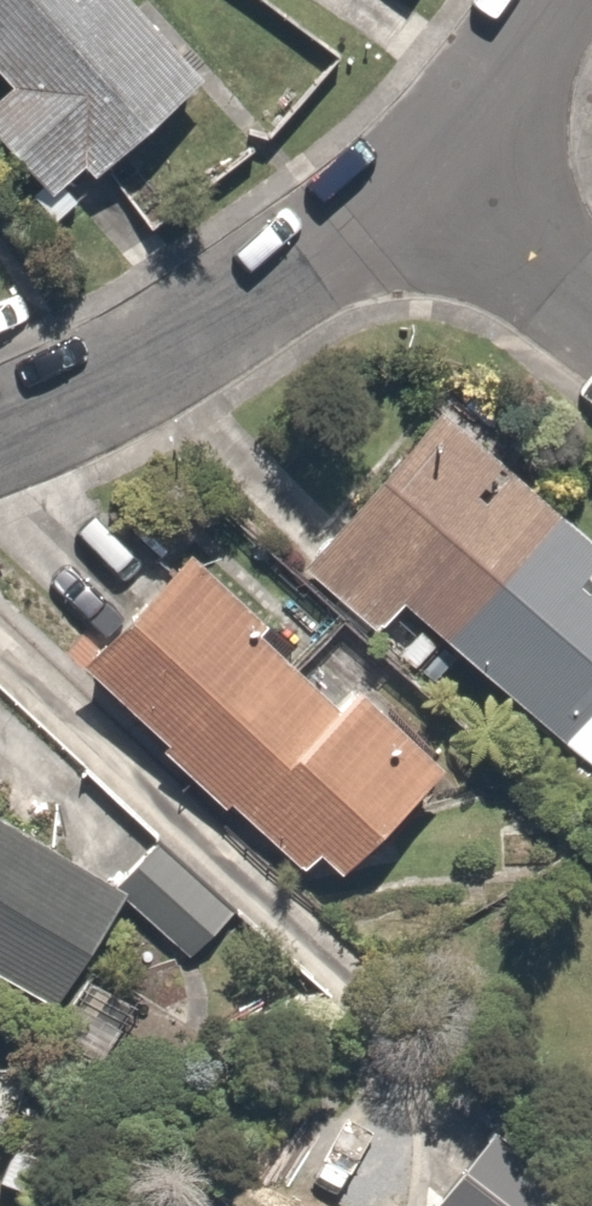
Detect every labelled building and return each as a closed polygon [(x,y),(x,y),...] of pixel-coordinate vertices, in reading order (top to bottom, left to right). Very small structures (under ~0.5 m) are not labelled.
[(45,205),(191,75),(125,0),(0,0),(0,62),(11,75),(0,85),(0,155),(45,205)] [(466,429),(433,403),(308,557),(340,583),(321,607),(362,641),(401,592),(591,748),(591,532),(466,429)] [(159,738),(298,865),(321,840),(343,860),(442,751),(352,669),(342,679),(186,537),(81,653),(166,731),(159,738)] [(62,993),(124,879),(0,812),(0,959),(62,993)] [(234,889),(161,842),(123,902),(195,949),(234,889)] [(485,1131),(422,1205),(557,1205),(564,1198),(485,1131)]
